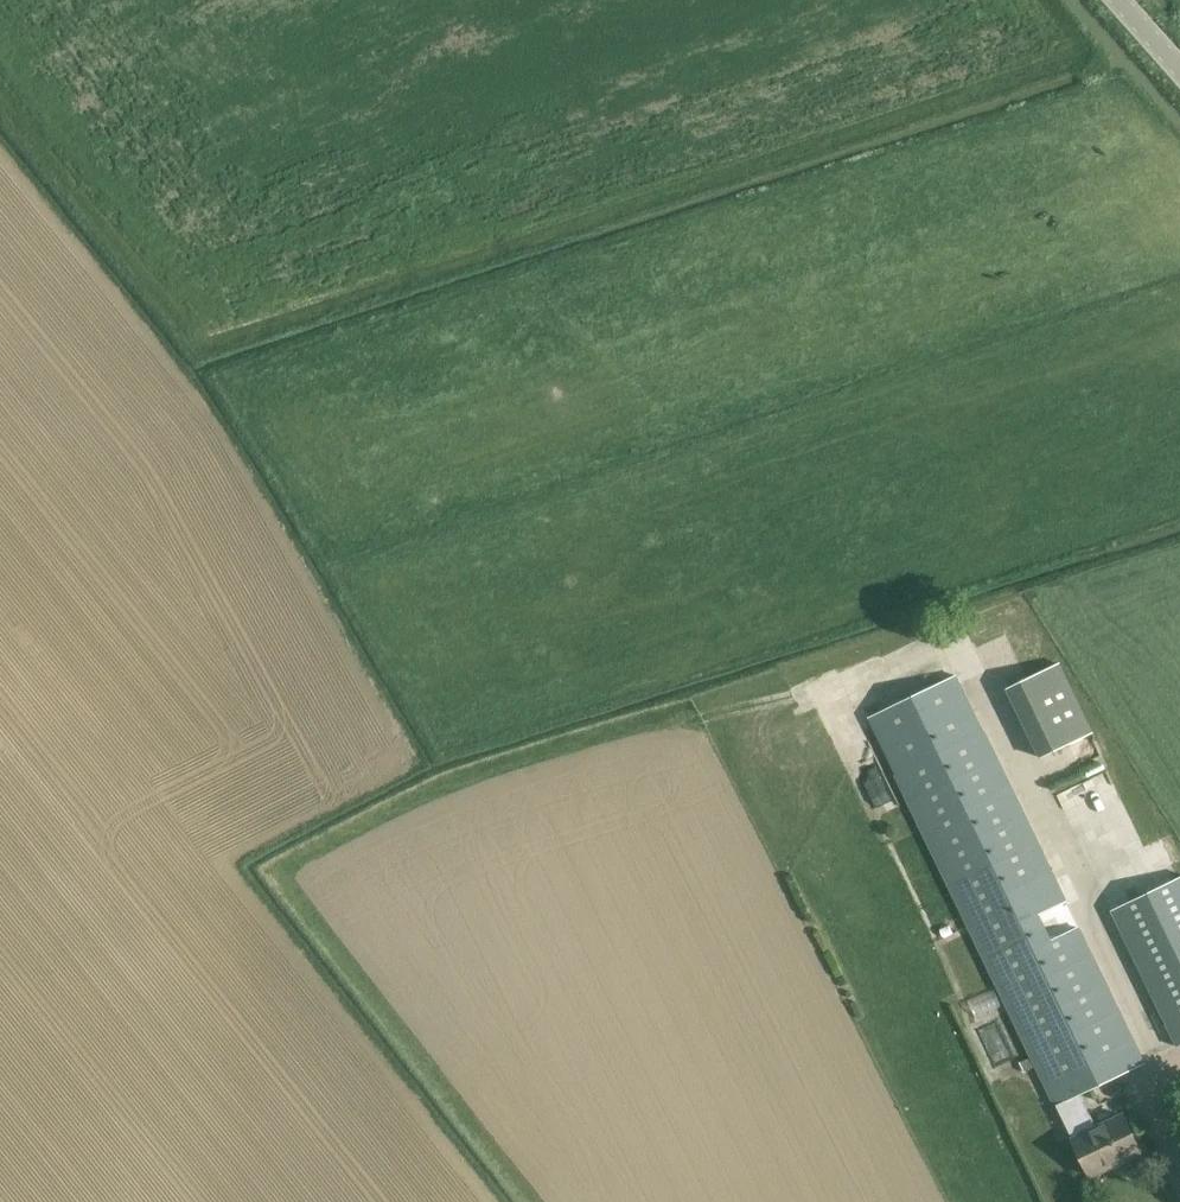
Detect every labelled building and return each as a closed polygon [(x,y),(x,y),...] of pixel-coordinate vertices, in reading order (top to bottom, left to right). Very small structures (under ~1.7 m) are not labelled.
[(1060,662),(1006,688),(1040,758),(1093,732),(1060,662)] [(1024,1072),(1035,1067),(1054,1107),(1057,1106),(1072,1138),(1090,1176),(1141,1151),(1123,1113),(1096,1126),(1080,1094),(1145,1062),(1051,869),(984,730),(983,730),(956,673),(868,717),(896,775),(894,776),(998,988),(1030,1057),(1019,1062),(1024,1072)] [(1112,910),(1177,1045),(1179,1044),(1179,877),(1112,910)]
